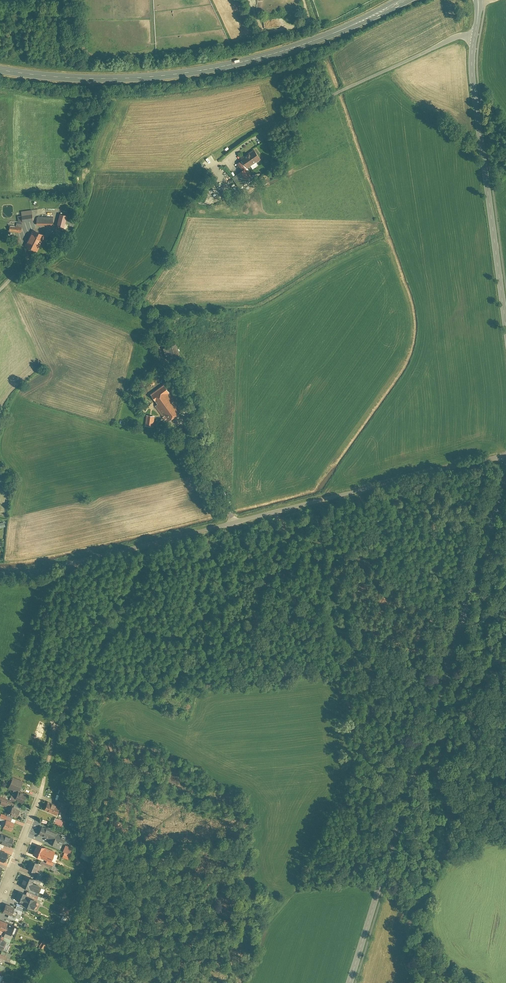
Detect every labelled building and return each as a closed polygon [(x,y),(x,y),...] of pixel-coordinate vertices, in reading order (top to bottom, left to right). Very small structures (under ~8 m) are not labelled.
[(238,161),(245,170),(259,159),(251,150),(238,161)] [(242,169),(236,173),(242,180),(247,176),(242,169)] [(19,214),(20,223),(32,222),(31,213),(19,214)] [(70,214),(61,213),(59,225),(68,227),(70,214)] [(36,217),(36,225),(52,225),(52,217),(36,217)] [(30,230),(23,246),(35,251),(42,235),(30,230)] [(172,345),(163,349),(167,360),(177,357),(172,345)] [(162,385),(155,391),(158,396),(166,391),(162,385)] [(164,397),(154,404),(165,420),(175,413),(164,397)] [(142,430),(154,431),(155,418),(142,418),(142,430)] [(21,783),(10,779),(7,787),(18,792),(21,783)] [(14,793),(11,799),(21,804),(24,798),(14,793)] [(10,806),(12,801),(0,796),(0,802),(10,806)] [(44,802),(41,810),(54,815),(57,806),(44,802)] [(9,807),(6,815),(16,819),(19,811),(9,807)] [(53,818),(51,823),(60,827),(63,822),(53,818)] [(3,820),(0,827),(10,831),(13,824),(3,820)] [(34,835),(45,840),(43,844),(51,847),(53,843),(58,845),(61,836),(38,827),(34,835)] [(7,848),(11,838),(0,834),(0,845),(7,848)] [(33,844),(29,855),(36,858),(40,847),(33,844)] [(64,846),(60,852),(66,856),(70,850),(64,846)] [(81,857),(90,861),(92,854),(83,850),(81,857)] [(48,855),(42,852),(37,865),(48,869),(52,861),(46,859),(48,855)] [(27,857),(22,870),(30,873),(35,860),(27,857)] [(22,875),(17,887),(24,890),(25,887),(33,891),(35,892),(38,886),(27,881),(29,878),(22,875)] [(18,894),(14,901),(30,909),(34,901),(18,894)] [(10,908),(2,905),(0,911),(0,913),(7,916),(6,917),(17,922),(21,912),(11,908),(10,908)] [(58,906),(54,912),(59,915),(63,909),(58,906)] [(8,936),(12,927),(0,922),(0,932),(8,936)] [(43,941),(37,950),(42,952),(47,943),(43,941)] [(0,953),(0,958),(8,962),(11,955),(1,951),(0,953)]
